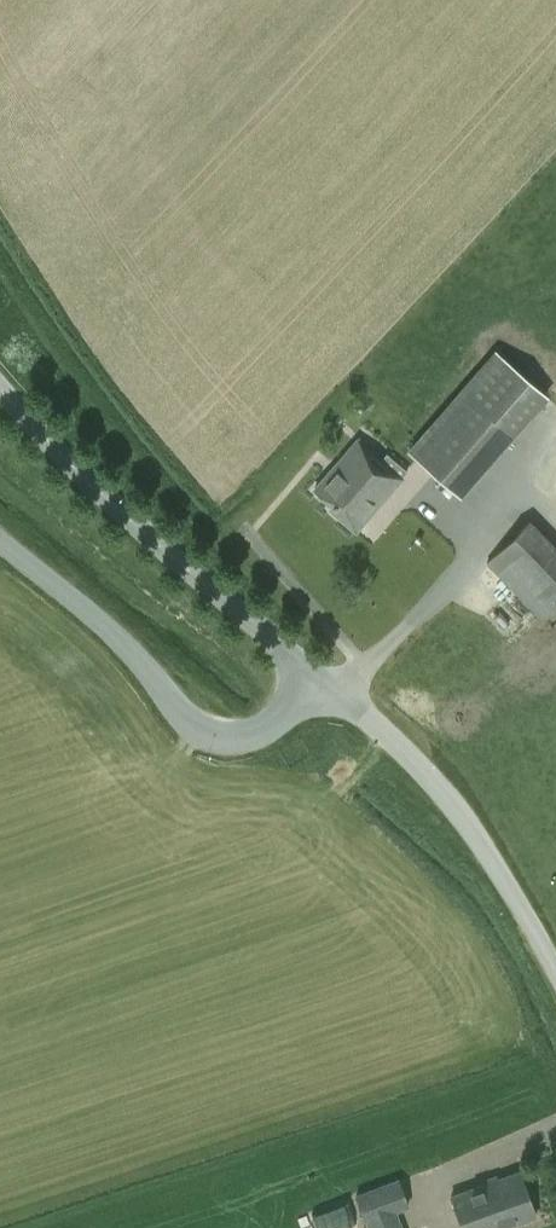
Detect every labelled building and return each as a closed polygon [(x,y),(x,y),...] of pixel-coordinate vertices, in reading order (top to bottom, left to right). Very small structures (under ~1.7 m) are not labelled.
[(495,350),(407,451),(461,498),(549,397),(495,350)] [(381,461),(357,441),(315,490),(333,505),(330,508),(355,530),(407,473),(386,455),(381,461)] [(530,520),(488,561),(543,619),(555,607),(555,547),(530,520)] [(536,1216),(519,1171),(452,1196),(464,1227),(502,1227),(536,1216)] [(367,1221),(408,1205),(399,1179),(357,1194),(367,1221)]
